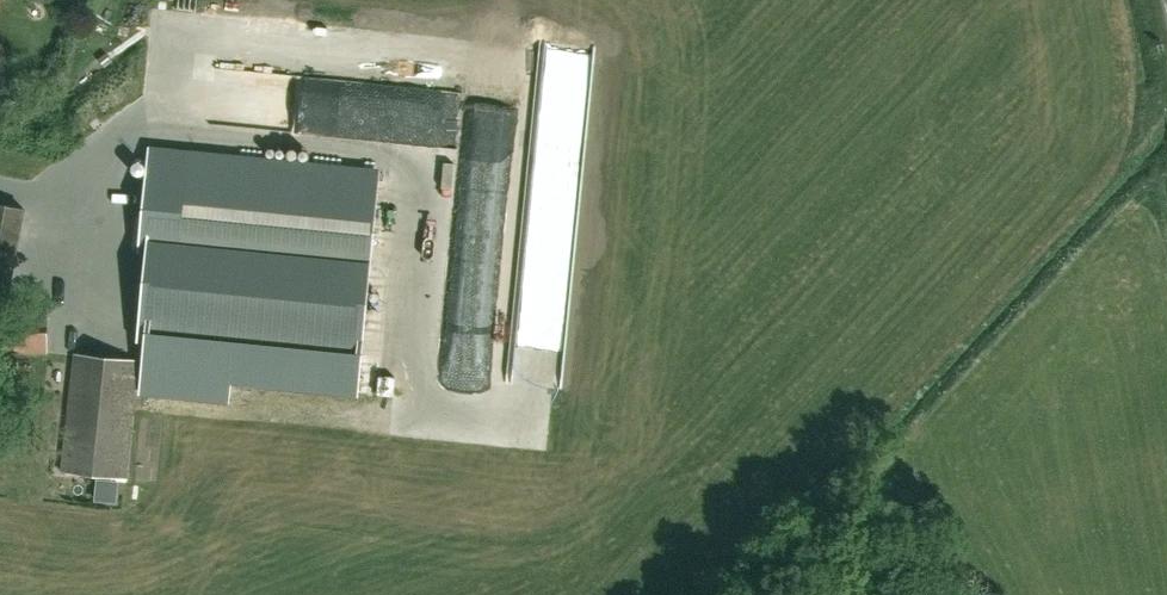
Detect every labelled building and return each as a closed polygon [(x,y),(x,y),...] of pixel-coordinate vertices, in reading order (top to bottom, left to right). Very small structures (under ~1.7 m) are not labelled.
[(436,147),(484,145),(482,109),(434,111),(436,147)] [(148,251),(140,338),(146,338),(141,391),(228,400),(230,380),(356,393),(359,359),(371,245),(378,171),(188,153),(187,157),(151,153),(144,218),(141,250),(148,251)] [(25,207),(0,203),(0,295),(8,297),(25,207)] [(48,354),(49,311),(5,310),(4,353),(48,354)] [(126,477),(138,361),(75,354),(62,470),(126,477)]
